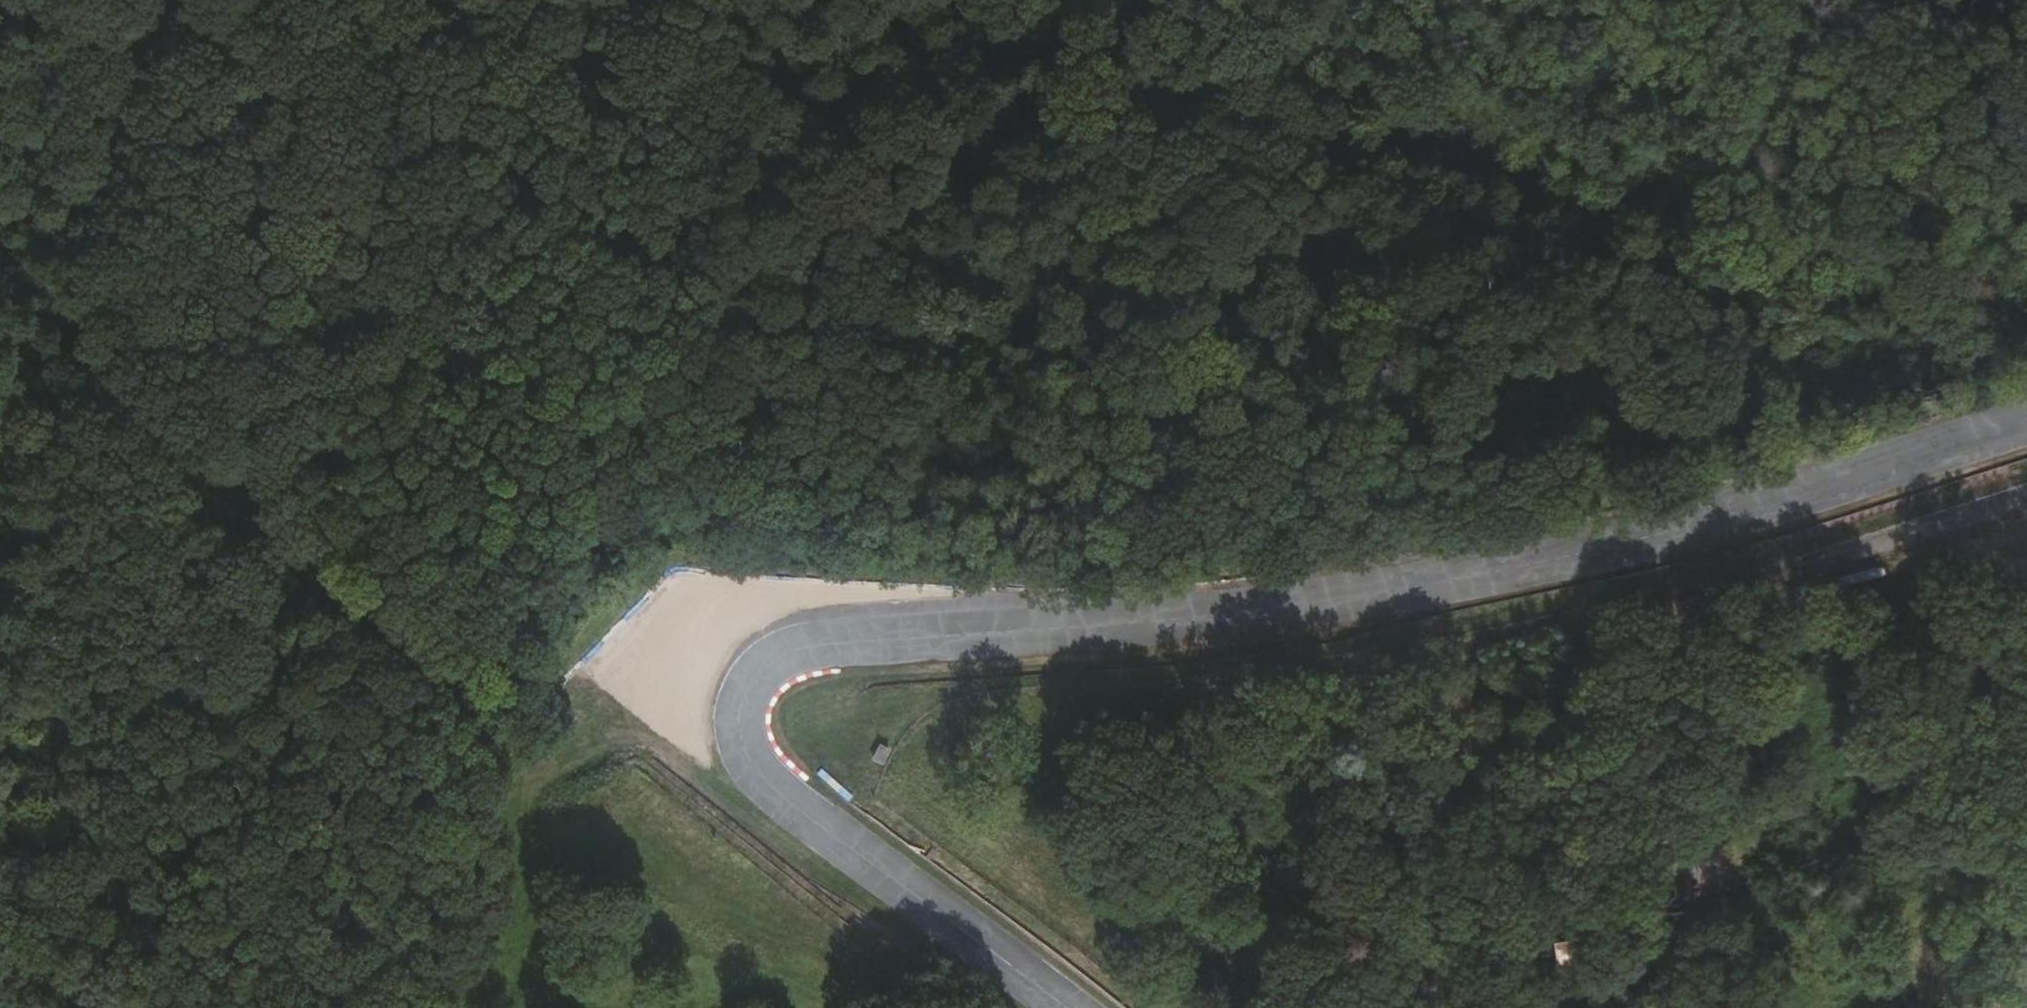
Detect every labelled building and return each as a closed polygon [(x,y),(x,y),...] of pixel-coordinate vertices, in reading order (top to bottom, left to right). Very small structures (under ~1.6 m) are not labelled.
[(1554,943),(1556,971),(1575,969),(1572,940),(1554,943)]
